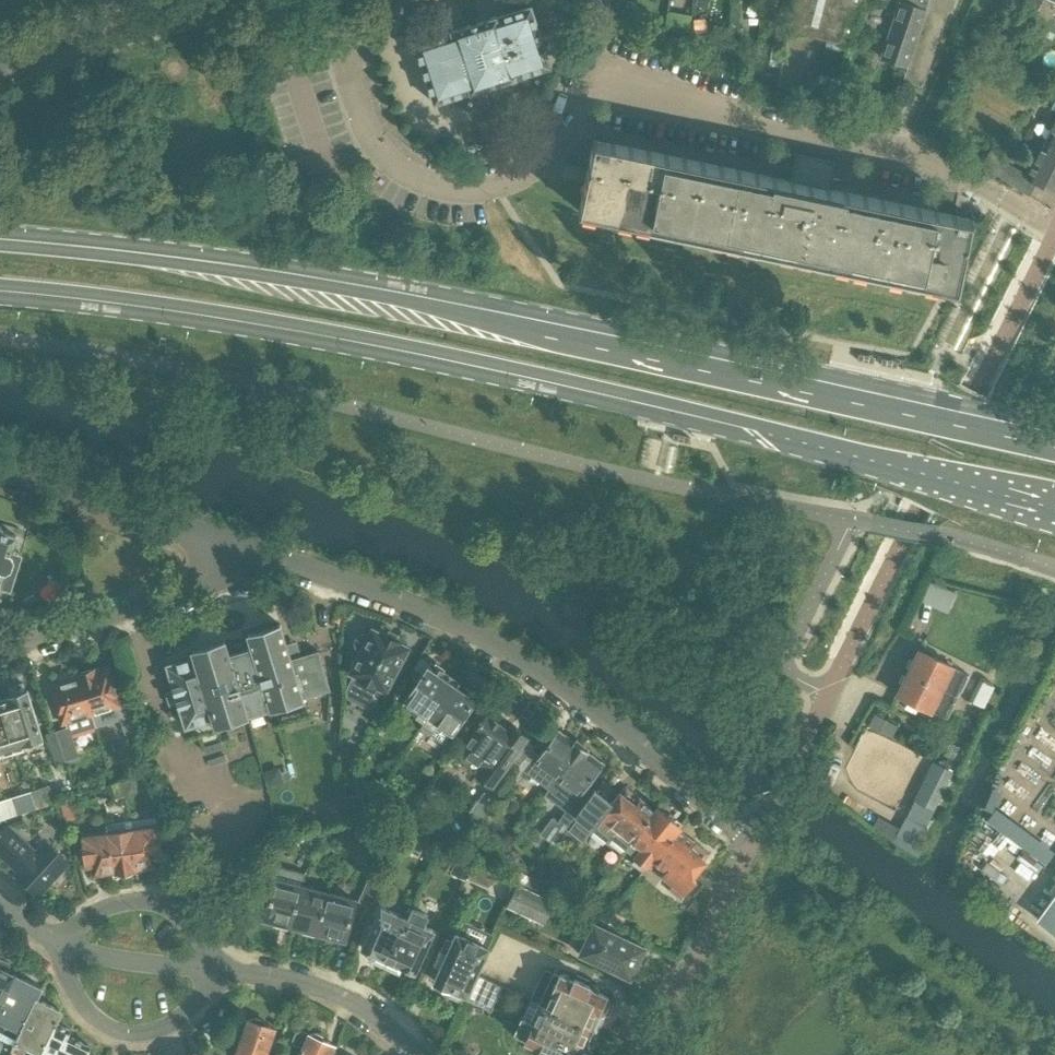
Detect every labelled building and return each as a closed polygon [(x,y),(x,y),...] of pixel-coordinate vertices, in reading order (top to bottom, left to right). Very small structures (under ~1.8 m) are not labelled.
[(565,0),(601,18),(604,11),(607,0),(565,0)] [(786,31),(849,47),(860,8),(862,8),(864,0),(791,0),(786,31)] [(862,8),(867,9),(870,0),(864,0),(862,8)] [(902,5),(896,12),(881,58),(907,66),(908,67),(927,10),(925,10),(929,0),(904,0),(902,5)] [(907,66),(903,80),(921,86),(929,70),(948,12),(949,11),(951,12),(955,0),(929,0),(925,10),(927,10),(908,67),(907,66)] [(997,11),(1009,17),(1017,0),(1002,0),(997,11)] [(449,31),(449,33),(414,44),(432,103),(469,91),(469,93),(513,80),(514,78),(549,67),(530,7),(495,18),(494,17),(449,31)] [(1044,144),(1054,149),(1054,122),(1044,144)] [(586,168),(577,212),(957,291),(971,220),(851,195),(829,191),(834,166),(795,158),(790,183),(592,141),(586,168)] [(1038,186),(1054,195),(1054,149),(1044,144),(1027,176),(1025,179),(1038,186)] [(992,153),(984,168),(1027,195),(1032,198),(1032,197),(1034,194),(1038,186),(1025,179),(1027,176),(1008,163),(1009,161),(992,153)] [(0,526),(0,588),(5,571),(16,574),(21,560),(14,558),(11,553),(17,535),(1,530),(2,526),(0,526)] [(922,603),(948,613),(955,594),(929,584),(922,603)] [(230,654),(239,685),(237,686),(248,717),(251,716),(250,715),(270,709),(270,711),(305,700),(305,698),(331,690),(319,651),(301,656),(298,648),(289,651),(281,624),(248,634),(252,647),(230,654)] [(359,649),(362,651),(351,672),(386,689),(408,647),(373,629),(370,634),(367,632),(363,632),(360,633),(357,635),(355,639),(355,643),(356,646),(359,649)] [(195,656),(166,665),(186,729),(212,721),(214,728),(248,717),(237,686),(239,685),(230,654),(226,640),(193,650),(195,656)] [(954,666),(919,649),(909,671),(958,696),(969,674),(953,667),(954,666)] [(416,715),(426,722),(454,679),(430,662),(405,700),(419,710),(416,715)] [(105,668),(81,676),(93,716),(96,726),(123,717),(109,670),(105,668)] [(897,694),(931,711),(932,710),(948,718),(958,696),(909,671),(897,694)] [(66,725),(67,727),(56,731),(66,761),(79,756),(73,734),(96,727),(96,726),(93,716),(81,676),(52,684),(64,725),(66,725)] [(454,679),(426,722),(421,728),(445,744),(478,695),(454,679)] [(994,687),(979,680),(968,702),(983,709),(985,705),(992,708),(997,700),(990,697),(994,687)] [(0,698),(0,703),(15,751),(27,747),(25,744),(43,738),(29,689),(0,698)] [(3,751),(4,754),(15,751),(0,703),(0,752),(3,751)] [(894,735),(899,722),(874,713),(870,726),(894,735)] [(513,759),(527,740),(528,738),(512,726),(509,730),(488,715),(482,724),(457,758),(478,773),(477,774),(494,786),(513,759)] [(525,759),(533,765),(527,773),(549,789),(582,745),(575,740),(574,741),(559,730),(540,756),(532,750),(525,759)] [(535,746),(527,740),(513,759),(521,764),(525,759),(532,750),(535,746)] [(571,806),(568,810),(576,816),(591,795),(584,789),(603,763),(588,752),(589,750),(582,745),(549,789),(571,806)] [(915,800),(906,815),(892,842),(911,853),(926,827),(934,810),(954,771),(934,761),(915,800)] [(139,792),(135,777),(119,781),(124,796),(139,792)] [(105,786),(108,801),(124,796),(119,781),(105,786)] [(56,803),(50,784),(31,790),(37,809),(56,803)] [(598,823),(613,835),(611,838),(626,850),(655,811),(641,800),(642,799),(626,786),(622,792),(622,791),(612,803),(595,790),(591,795),(576,816),(578,818),(569,829),(583,841),(598,823)] [(37,809),(31,790),(13,796),(19,815),(23,814),(23,813),(37,809)] [(13,796),(0,800),(0,821),(7,818),(9,818),(9,819),(19,815),(13,796)] [(60,804),(66,821),(78,818),(73,800),(60,804)] [(987,819),(1047,861),(1054,850),(1054,847),(997,806),(987,819)] [(1039,829),(1054,841),(1054,806),(1039,829)] [(626,850),(635,856),(633,858),(648,869),(653,862),(654,863),(679,829),(681,827),(658,808),(655,811),(626,850)] [(21,871),(17,875),(38,895),(68,862),(44,840),(36,849),(13,827),(26,822),(23,814),(19,815),(9,819),(10,825),(8,823),(0,832),(0,852),(21,871)] [(164,857),(159,822),(132,826),(139,869),(156,866),(155,858),(164,857)] [(132,826),(108,829),(115,872),(139,869),(132,826)] [(81,833),(85,867),(95,866),(96,875),(115,872),(108,829),(81,833)] [(654,863),(666,872),(662,876),(685,894),(697,880),(693,877),(705,860),(704,859),(709,852),(694,840),(694,841),(679,829),(654,863)] [(447,870),(452,871),(451,873),(465,880),(473,863),(457,855),(447,870)] [(465,880),(466,881),(468,877),(485,885),(492,871),(473,863),(465,880)] [(264,920),(291,927),(303,884),(305,875),(283,869),(277,867),(277,870),(264,920)] [(371,874),(359,901),(372,906),(384,879),(371,874)] [(545,925),(556,901),(518,883),(506,906),(545,925)] [(318,934),(330,891),(303,884),(291,927),(318,934)] [(346,941),(357,898),(330,891),(318,934),(346,941)] [(1038,917),(1054,930),(1054,894),(1038,917)] [(363,948),(374,953),(371,961),(384,967),(386,963),(389,964),(390,960),(389,960),(408,917),(382,906),(363,948)] [(389,964),(386,963),(384,967),(400,974),(403,967),(414,972),(434,929),(425,925),(429,915),(412,907),(408,917),(389,960),(390,960),(389,964)] [(587,925),(591,926),(578,953),(631,978),(646,946),(590,920),(587,925)] [(489,946),(457,931),(434,981),(450,988),(448,992),(450,998),(457,1001),(463,999),(465,994),(467,995),(489,946)] [(15,974),(8,970),(11,963),(0,957),(0,1006),(15,974)] [(553,972),(544,968),(530,1000),(598,1032),(606,1014),(603,1013),(602,1013),(604,1012),(607,1011),(611,1003),(611,999),(609,997),(607,996),(605,995),(554,971),(553,972)] [(15,974),(0,1006),(0,1021),(20,1031),(37,998),(42,987),(15,974)] [(23,1054),(42,1054),(56,1026),(64,1011),(37,998),(20,1031),(15,1041),(16,1041),(12,1050),(23,1054)] [(522,1016),(514,1036),(540,1048),(539,1052),(545,1054),(578,1054),(582,1046),(590,1050),(598,1032),(530,1000),(522,1016)] [(268,1054),(277,1029),(248,1019),(248,1020),(237,1017),(228,1041),(239,1045),(235,1054),(271,1054),(268,1054)] [(88,1054),(90,1049),(67,1038),(70,1033),(56,1026),(42,1054),(91,1054),(88,1054)] [(336,1045),(298,1029),(293,1042),(302,1046),(298,1054),(331,1054),(336,1045)]
